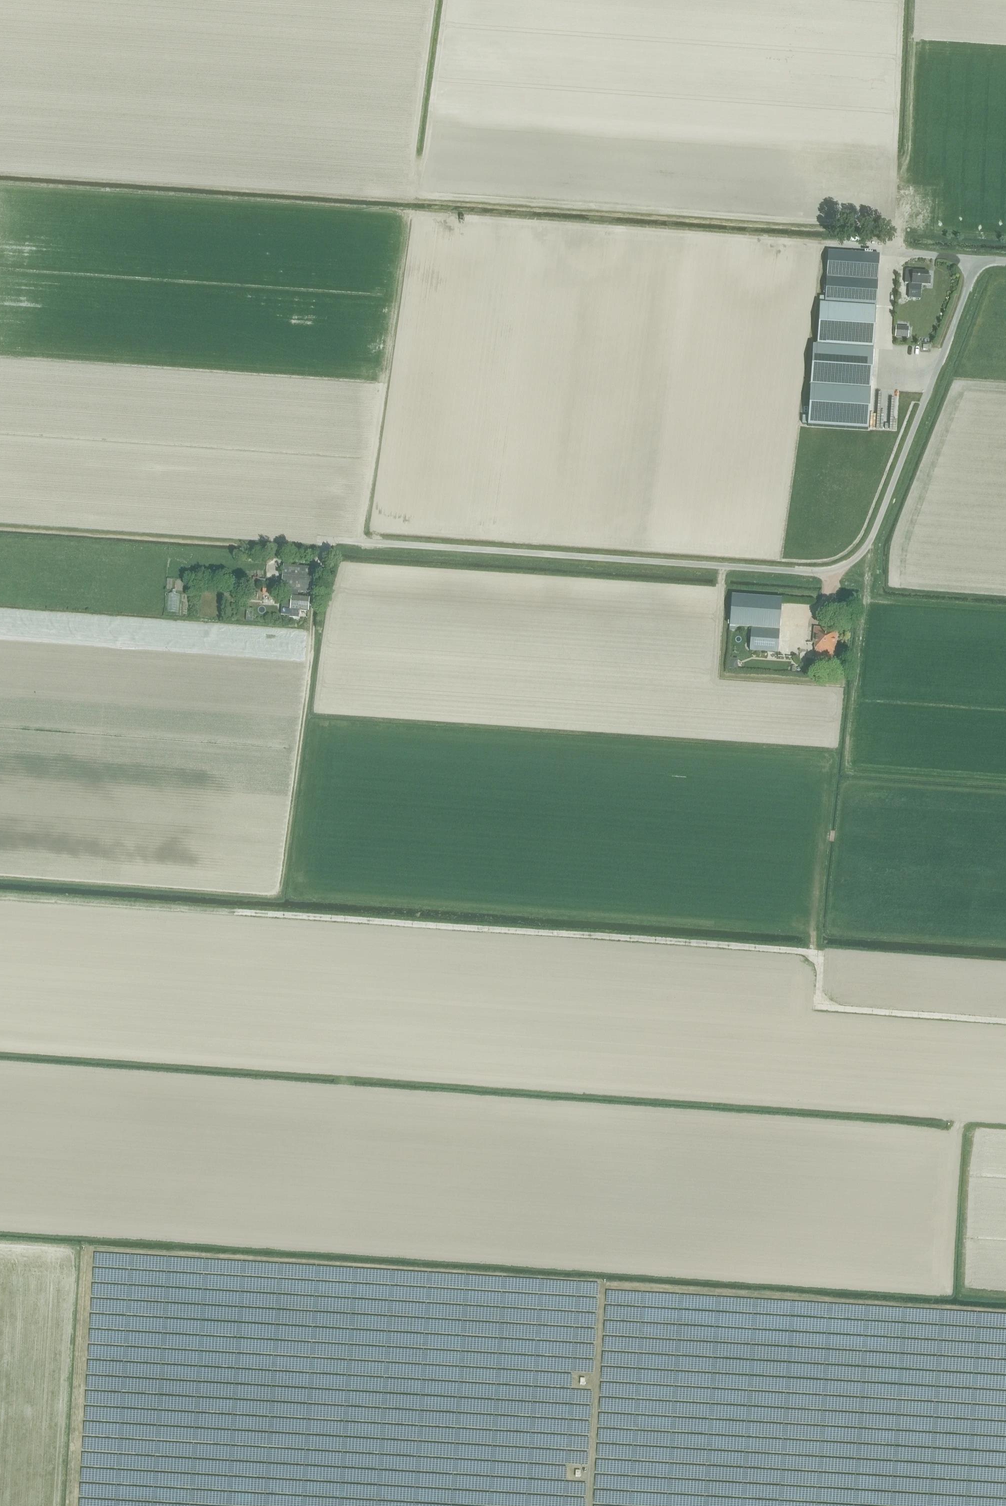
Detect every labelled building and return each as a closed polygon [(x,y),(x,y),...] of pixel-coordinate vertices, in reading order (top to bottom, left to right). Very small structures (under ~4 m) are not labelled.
[(803,417),(803,424),(808,425),(808,426),(868,430),(873,349),(879,255),(828,252),(825,297),(820,297),(817,345),(817,347),(813,347),(808,417),(803,417)] [(905,284),(909,284),(909,290),(921,291),(922,285),(927,286),(927,285),(930,286),(931,277),(928,277),(928,273),(913,272),(906,272),(905,284)] [(909,328),(897,327),(896,336),(908,337),(909,328)] [(298,592),(299,592),(310,593),(312,568),(284,565),(282,590),(283,590),(298,592)] [(283,590),(281,615),(290,616),(290,617),(299,618),(300,611),(308,611),(309,598),(298,597),(299,592),(283,590)] [(731,596),(729,631),(735,631),(735,627),(751,628),(749,651),(778,653),(781,599),(731,596)] [(837,629),(815,628),(813,643),(816,644),(815,651),(816,652),(816,658),(835,660),(837,629)]
